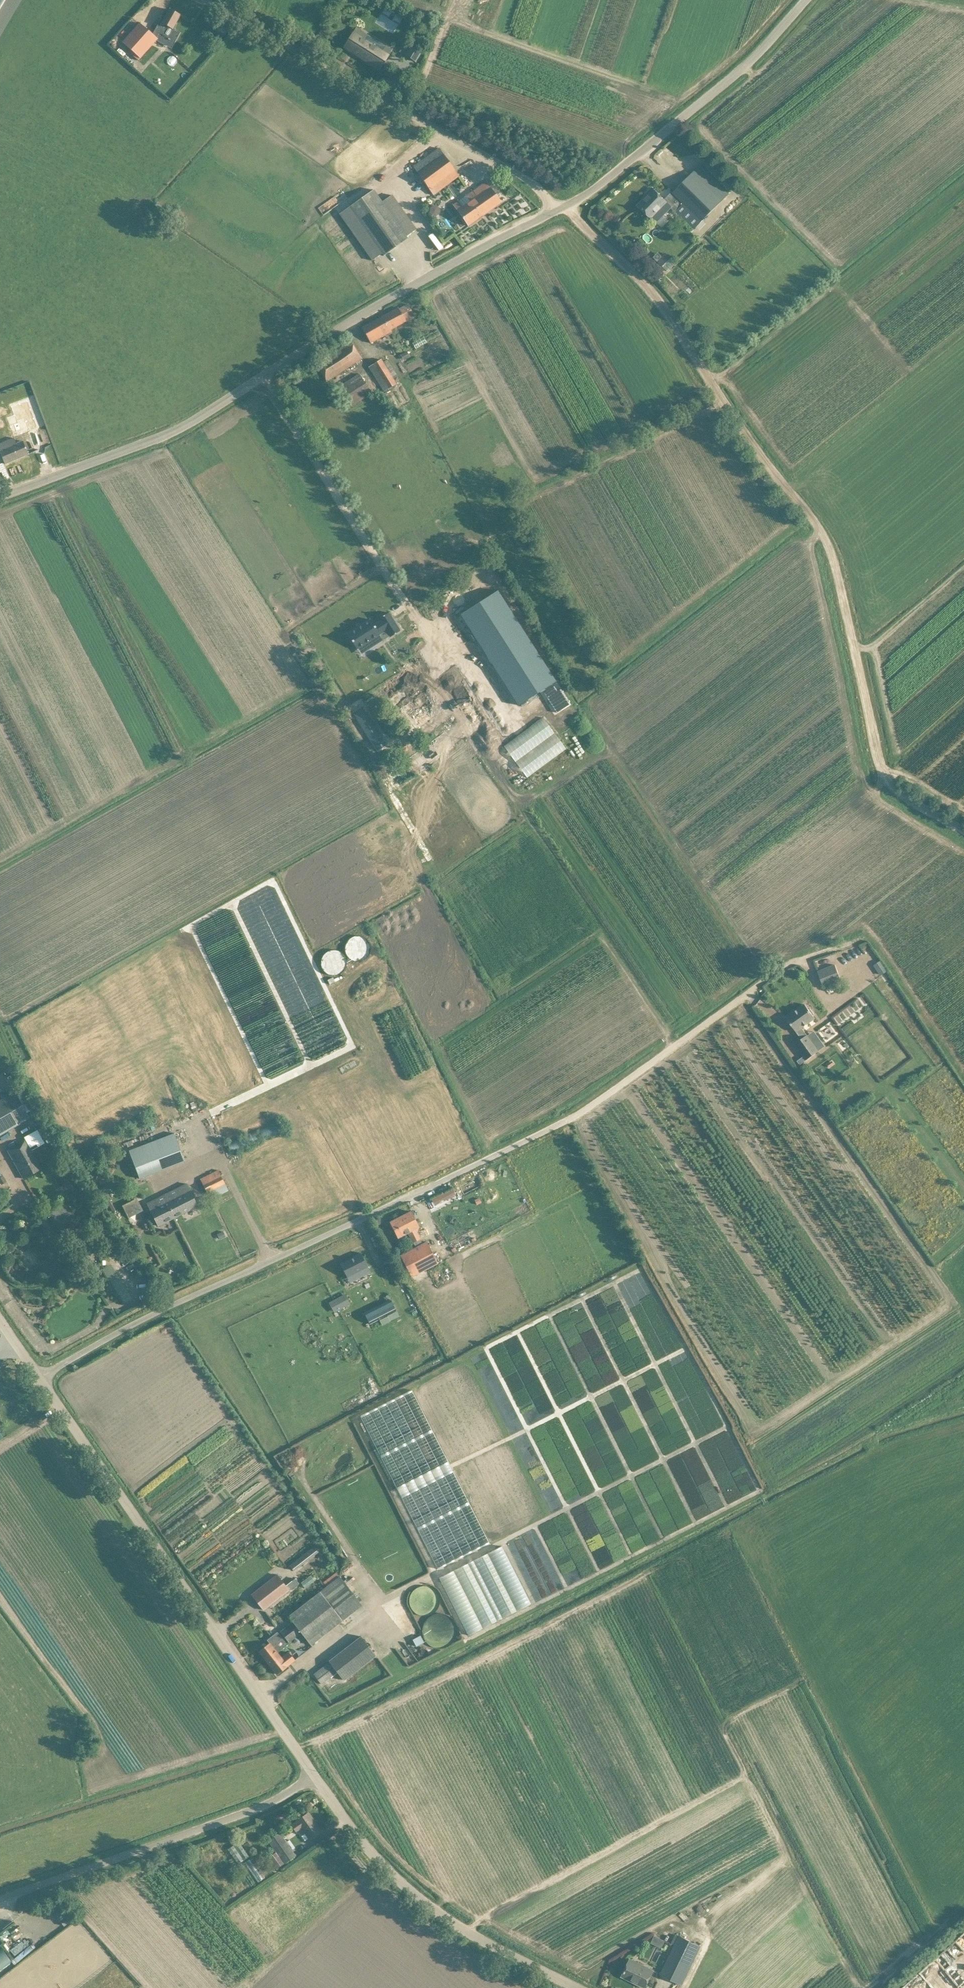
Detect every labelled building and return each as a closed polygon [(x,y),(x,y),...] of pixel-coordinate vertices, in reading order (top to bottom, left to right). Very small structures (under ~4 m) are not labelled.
[(131,49),(128,51),(138,59),(140,57),(141,58),(157,39),(159,41),(168,46),(177,31),(172,29),(180,15),(170,9),(163,22),(160,21),(153,35),(140,24),(123,43),(131,49)] [(367,35),(356,28),(344,47),(380,70),(385,61),(392,50),(386,46),(383,51),(364,39),(367,35)] [(415,62),(422,52),(405,42),(399,53),(415,62)] [(152,81),(158,74),(151,69),(146,75),(152,81)] [(433,194),(451,182),(459,176),(439,148),(431,154),(413,167),(433,194)] [(729,194),(708,173),(700,166),(674,193),(673,192),(665,200),(653,188),(646,195),(648,197),(639,206),(651,218),(661,209),(662,210),(668,204),(676,212),(677,211),(694,229),(729,194)] [(454,205),(458,210),(463,218),(468,226),(501,203),(486,182),(454,205)] [(371,260),(381,253),(384,256),(408,239),(406,236),(417,229),(392,194),(382,201),(374,189),(339,214),(371,260)] [(430,208),(430,212),(432,215),(436,216),(439,214),(440,210),(438,206),(434,206),(430,208)] [(439,241),(443,238),(435,228),(431,232),(439,241)] [(644,255),(638,260),(642,265),(648,260),(644,255)] [(405,277),(408,275),(403,265),(399,267),(405,277)] [(398,308),(362,328),(371,343),(391,332),(390,330),(414,316),(408,304),(399,309),(398,308)] [(316,363),(327,381),(362,359),(350,341),(316,363)] [(421,351),(431,345),(428,341),(418,347),(421,351)] [(403,360),(409,357),(406,351),(400,354),(403,360)] [(396,384),(393,378),(397,376),(387,359),(383,362),(381,359),(369,367),(384,391),(396,384)] [(340,387),(352,405),(371,393),(359,374),(340,387)] [(1,464),(2,466),(16,459),(4,432),(32,419),(21,395),(4,403),(7,409),(0,412),(6,424),(0,427),(0,435),(5,445),(0,447),(0,465),(1,464)] [(763,435),(769,431),(765,424),(759,428),(763,435)] [(480,572),(444,597),(501,679),(537,654),(480,572)] [(370,620),(348,634),(349,635),(357,648),(379,634),(382,639),(389,635),(390,637),(400,630),(389,613),(386,614),(386,615),(379,619),(380,621),(373,625),(371,621),(370,620)] [(445,689),(456,704),(482,685),(471,670),(465,662),(462,664),(439,681),(445,689)] [(370,683),(360,686),(363,695),(373,692),(370,683)] [(379,739),(360,708),(352,713),(377,751),(386,745),(382,737),(379,739)] [(531,708),(495,728),(505,745),(540,724),(531,708)] [(401,770),(395,774),(405,789),(411,785),(401,770)] [(557,890),(563,899),(572,893),(566,884),(557,890)] [(818,972),(823,984),(839,978),(835,965),(830,967),(818,972)] [(805,1004),(786,1018),(794,1029),(801,1039),(795,1044),(804,1056),(797,1061),(800,1065),(807,1060),(819,1051),(807,1035),(802,1028),(815,1018),(813,1015),(814,1014),(810,1009),(809,1010),(805,1004)] [(1,1100),(0,1101),(0,1135),(16,1126),(31,1118),(15,1092),(1,1100)] [(38,1130),(24,1137),(32,1150),(45,1143),(38,1130)] [(174,1132),(129,1150),(139,1178),(185,1160),(174,1132)] [(41,1169),(25,1141),(20,1144),(19,1144),(9,1149),(16,1162),(15,1162),(24,1178),(41,1169)] [(51,1144),(56,1153),(60,1151),(55,1141),(51,1144)] [(211,1199),(229,1190),(218,1170),(200,1179),(211,1199)] [(172,1210),(176,1217),(198,1206),(186,1184),(172,1191),(179,1206),(172,1210)] [(158,1226),(176,1217),(172,1210),(179,1206),(172,1191),(147,1203),(158,1226)] [(136,1199),(123,1206),(125,1211),(132,1208),(135,1214),(142,1210),(136,1199)] [(400,1255),(405,1264),(412,1277),(438,1263),(432,1250),(427,1242),(423,1244),(415,1229),(419,1227),(411,1211),(390,1222),(398,1238),(408,1232),(416,1247),(400,1255)] [(99,1219),(92,1223),(95,1228),(102,1224),(99,1219)] [(223,1230),(217,1233),(220,1239),(225,1236),(223,1230)] [(466,1238),(470,1246),(483,1241),(479,1232),(466,1238)] [(463,1242),(455,1244),(457,1251),(465,1249),(463,1242)] [(353,1257),(340,1263),(347,1277),(364,1268),(366,1273),(370,1272),(360,1253),(353,1256),(353,1257)] [(116,1266),(107,1271),(128,1306),(136,1301),(116,1266)] [(624,1284),(657,1362),(681,1351),(648,1274),(624,1284)] [(344,1294),(333,1301),(338,1311),(350,1304),(344,1294)] [(390,1300),(364,1313),(370,1324),(380,1319),(387,1315),(396,1311),(390,1300)] [(387,1315),(380,1319),(382,1324),(390,1321),(387,1315)] [(437,1569),(469,1552),(489,1542),(412,1389),(392,1400),(360,1416),(437,1569)] [(544,1528),(554,1545),(562,1540),(553,1523),(544,1528)] [(537,1555),(546,1551),(536,1531),(527,1536),(537,1555)] [(549,1599),(523,1539),(513,1543),(539,1603),(549,1599)] [(534,1607),(508,1547),(479,1560),(505,1620),(534,1607)] [(571,1553),(559,1558),(571,1586),(583,1581),(571,1553)] [(555,1594),(565,1590),(551,1559),(541,1564),(555,1594)] [(406,1567),(408,1573),(416,1570),(414,1564),(406,1567)] [(277,1575),(252,1594),(264,1610),(289,1590),(277,1575)] [(293,1622),(281,1631),(287,1641),(301,1632),(311,1645),(362,1605),(339,1577),(288,1615),(293,1622)] [(295,1591),(303,1589),(301,1581),(292,1584),(295,1591)] [(276,1651),(285,1644),(276,1632),(265,1640),(268,1644),(259,1651),(277,1674),(295,1660),(289,1651),(282,1657),(276,1651)] [(420,1635),(413,1639),(416,1646),(423,1642),(420,1635)] [(313,1674),(320,1684),(336,1672),(343,1680),(375,1655),(361,1636),(328,1660),(329,1661),(313,1674)] [(412,1650),(406,1653),(411,1664),(417,1661),(412,1650)] [(321,1831),(308,1812),(292,1825),(296,1831),(301,1828),(304,1832),(305,1832),(310,1839),(321,1831)] [(277,1869),(285,1863),(296,1855),(280,1832),(269,1840),(276,1851),(268,1856),(277,1869)] [(243,1843),(231,1851),(242,1866),(254,1857),(243,1843)] [(679,1936),(665,1965),(661,1974),(682,1985),(686,1976),(701,1946),(679,1936)] [(659,1937),(655,1944),(668,1950),(671,1943),(659,1937)] [(0,1948),(0,1970),(12,1961),(1,1947),(0,1948)] [(645,1987),(649,1979),(654,1970),(630,1959),(627,1966),(623,1974),(638,1982),(637,1984),(645,1987)]
